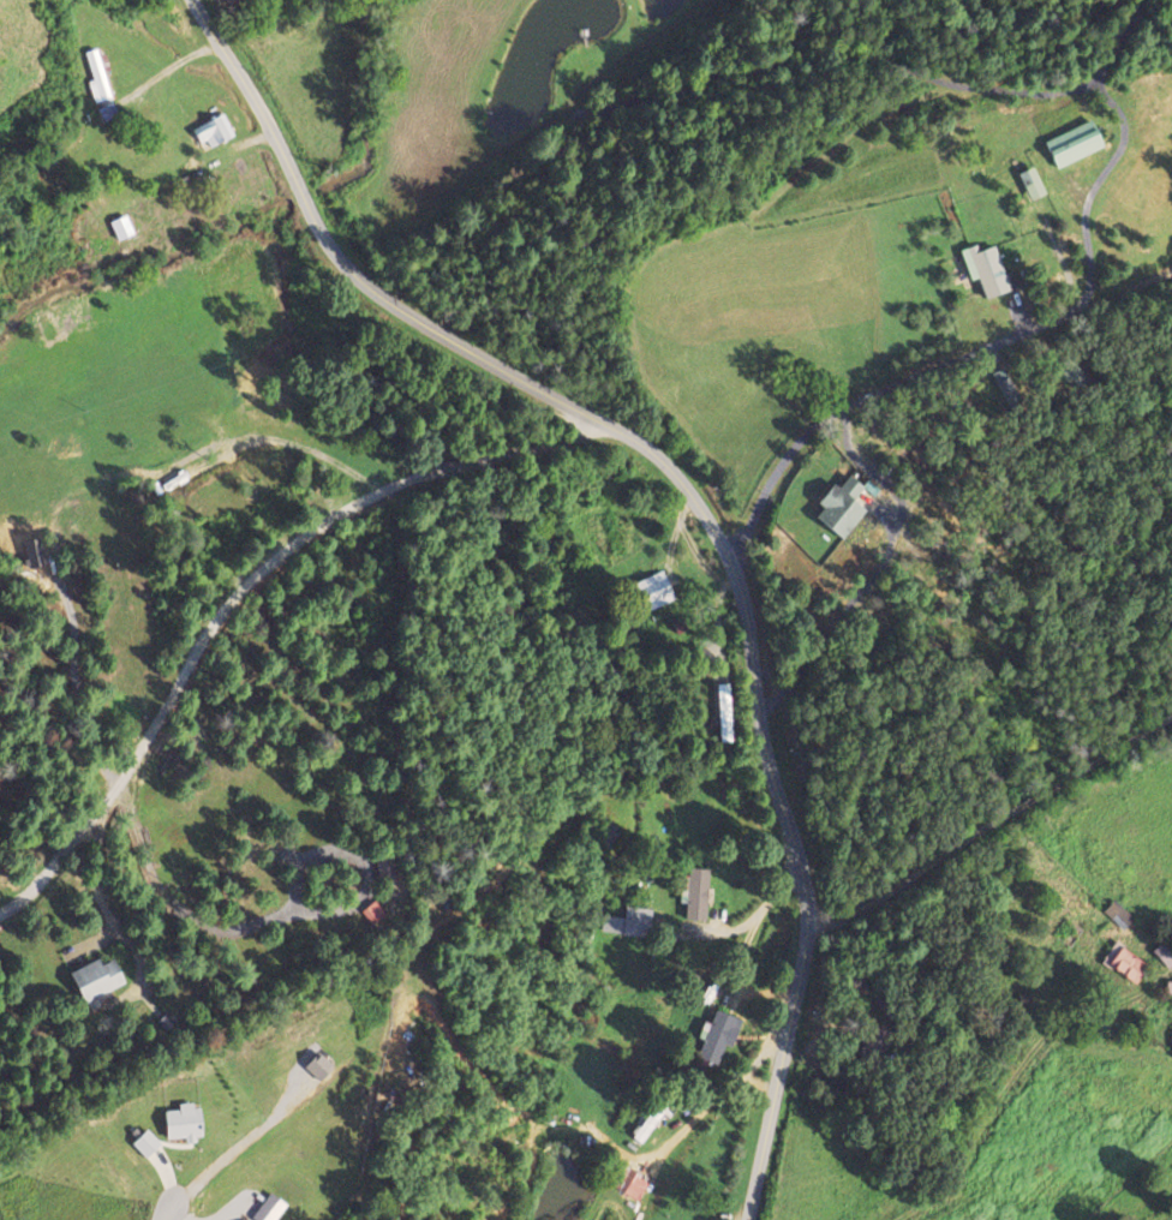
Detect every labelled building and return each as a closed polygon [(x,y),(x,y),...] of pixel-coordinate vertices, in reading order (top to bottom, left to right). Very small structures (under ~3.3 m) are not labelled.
[(111,98),(103,72),(107,71),(100,47),(84,52),(92,79),(87,81),(94,103),(111,98)] [(97,108),(103,122),(118,116),(112,102),(97,108)] [(191,127),(200,148),(232,135),(223,114),(191,127)] [(1103,147),(1090,119),(1043,141),(1055,168),(1103,147)] [(1017,173),(1028,200),(1044,194),(1033,166),(1017,173)] [(110,221),(116,240),(133,235),(127,215),(110,221)] [(995,245),(978,250),(976,244),(960,249),(969,281),(977,278),(983,298),(1019,287),(1014,270),(1003,273),(995,245)] [(992,373),(1005,401),(1015,396),(1002,368),(992,373)] [(842,539),(865,510),(853,500),(863,487),(848,475),(838,487),(832,483),(817,503),(822,507),(814,517),(842,539)] [(730,683),(717,683),(719,740),(732,739),(730,683)] [(708,869),(687,868),(685,920),(706,921),(708,869)] [(1123,930),(1134,918),(1114,899),(1102,912),(1123,930)] [(385,916),(376,900),(361,909),(370,925),(385,916)] [(646,938),(650,909),(626,905),(622,934),(646,938)] [(1135,983),(1147,962),(1113,942),(1101,963),(1135,983)] [(68,973),(82,1003),(124,984),(113,959),(99,965),(97,959),(68,973)] [(742,1020),(715,1010),(710,1024),(703,1021),(697,1037),(704,1040),(697,1058),(717,1065),(725,1045),(732,1047),(742,1020)] [(156,1022),(165,1031),(174,1022),(165,1013),(156,1022)] [(303,1066),(318,1081),(331,1066),(317,1052),(303,1066)] [(663,1110),(654,1104),(631,1140),(640,1146),(663,1110)] [(164,1137),(184,1137),(184,1138),(200,1137),(199,1105),(177,1106),(177,1111),(163,1111),(164,1137)] [(160,1142),(145,1128),(130,1142),(145,1157),(160,1142)] [(626,1167),(614,1189),(638,1202),(650,1180),(626,1167)] [(255,1219),(273,1219),(285,1203),(269,1191),(251,1217),(255,1219)]
